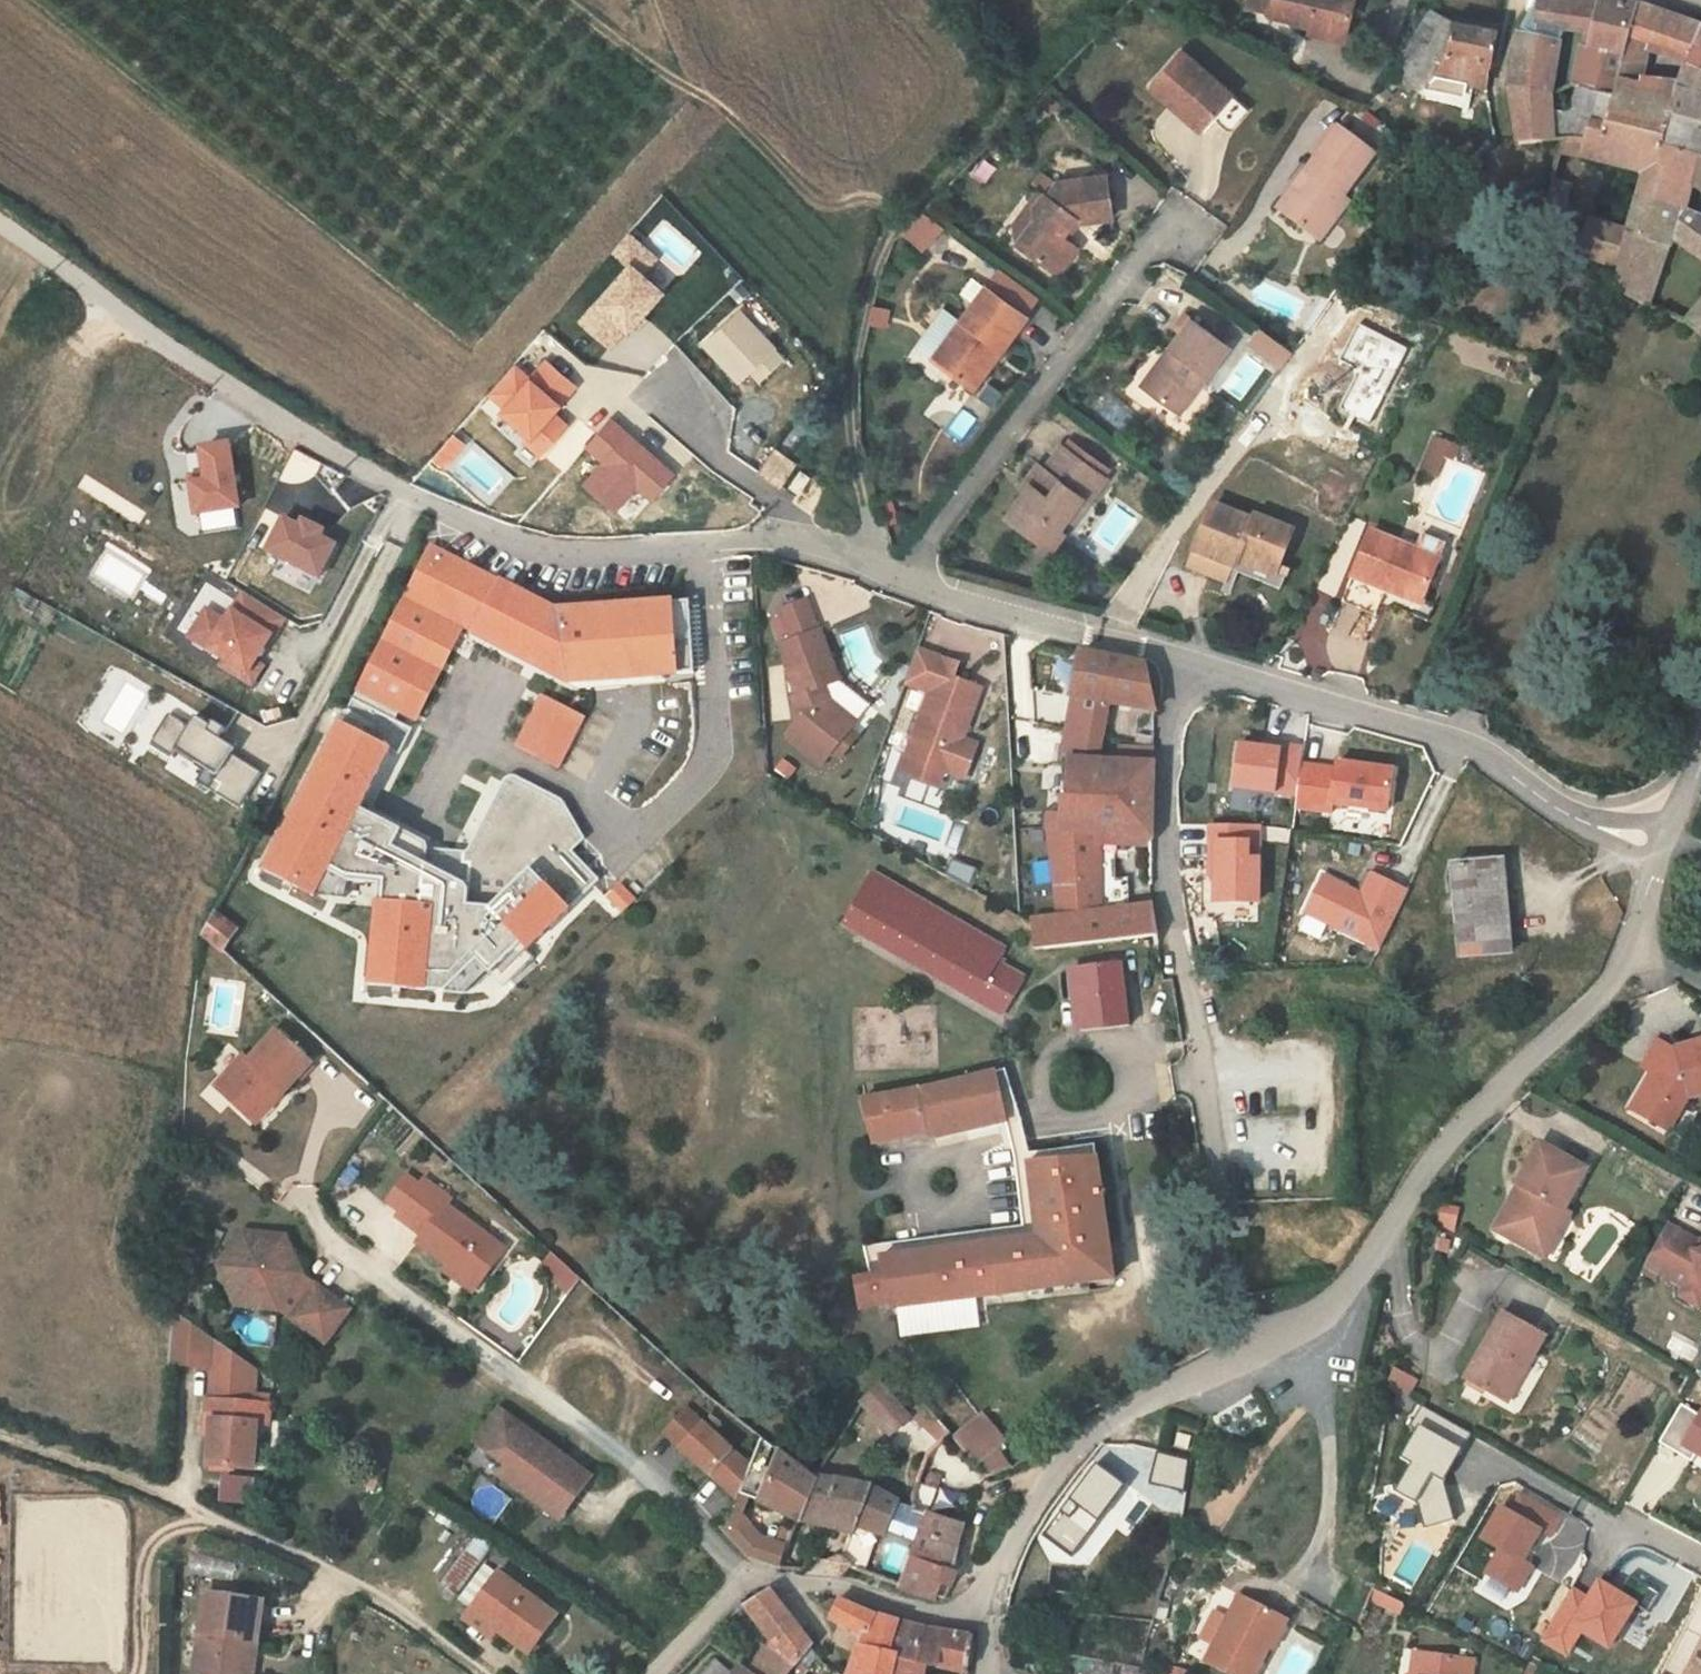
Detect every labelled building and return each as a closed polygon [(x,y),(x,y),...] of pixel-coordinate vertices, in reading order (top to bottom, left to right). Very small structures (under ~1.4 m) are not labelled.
[(1271,14),(1275,0),(1250,0),(1248,8),(1271,14)] [(1312,19),(1347,27),(1353,0),(1275,0),(1271,14),(1271,15),(1311,25),(1312,19)] [(1574,86),(1579,87),(1612,98),(1617,83),(1629,37),(1637,5),(1635,4),(1634,6),(1605,0),(1600,0),(1600,3),(1576,0),(1539,0),(1536,22),(1566,27),(1566,30),(1588,33),(1585,47),(1583,46),(1574,86)] [(1612,98),(1672,117),(1700,125),(1700,27),(1637,5),(1629,37),(1688,60),(1677,90),(1617,83),(1612,98)] [(1498,30),(1452,21),(1431,10),(1411,43),(1398,72),(1399,73),(1407,81),(1419,93),(1427,84),(1435,75),(1467,81),(1488,86),(1498,30)] [(1344,39),(1347,27),(1312,19),(1311,25),(1309,31),(1344,39)] [(1520,36),(1509,91),(1549,96),(1558,44),(1520,36)] [(1182,50),(1150,86),(1200,130),(1212,117),(1229,133),(1249,111),(1182,50)] [(1407,81),(1399,73),(1393,80),(1401,88),(1407,81)] [(1435,75),(1427,84),(1428,85),(1426,96),(1465,95),(1467,81),(1435,75)] [(1569,115),(1562,142),(1558,154),(1572,158),(1575,146),(1658,166),(1648,199),(1685,211),(1691,185),(1699,155),(1662,147),(1672,117),(1612,98),(1579,87),(1569,115)] [(1549,96),(1509,91),(1518,145),(1562,142),(1569,115),(1550,112),(1549,96)] [(1048,92),(1039,101),(1051,113),(1060,104),(1048,92)] [(1672,117),(1662,147),(1699,155),(1691,185),(1700,191),(1700,125),(1672,117)] [(1304,230),(1319,211),(1334,222),(1350,202),(1343,197),(1375,155),(1338,127),(1314,158),(1321,163),(1308,181),(1298,180),(1277,209),(1304,230)] [(1575,146),(1572,158),(1642,175),(1636,195),(1648,199),(1658,166),(1575,146)] [(1321,163),(1314,158),(1298,180),(1308,181),(1321,163)] [(1045,194),(1047,195),(1056,183),(1042,172),(1032,186),(1039,192),(1014,224),(1018,244),(1036,219),(1034,209),(1045,194)] [(1056,183),(1047,195),(1045,194),(1034,209),(1036,219),(1018,244),(1058,274),(1078,247),(1063,236),(1076,218),(1081,222),(1114,217),(1107,175),(1057,182),(1056,183)] [(1569,186),(1550,180),(1542,206),(1560,212),(1569,186)] [(1685,211),(1648,199),(1636,195),(1625,232),(1625,235),(1666,245),(1668,246),(1674,238),(1700,258),(1700,218),(1685,211)] [(921,211),(902,230),(925,250),(945,228),(921,211)] [(1320,242),(1334,222),(1319,211),(1304,230),(1320,242)] [(1579,255),(1615,266),(1625,235),(1625,232),(1589,220),(1579,255)] [(613,250),(630,264),(580,321),(609,346),(625,328),(628,330),(633,324),(640,316),(662,291),(641,273),(655,257),(628,233),(613,250)] [(1666,245),(1625,235),(1615,266),(1618,267),(1610,290),(1646,306),(1666,245)] [(1203,269),(1196,279),(1209,288),(1216,278),(1203,269)] [(986,286),(933,359),(966,383),(988,353),(985,351),(992,342),(1002,350),(1027,316),(986,286)] [(1685,324),(1700,337),(1700,306),(1685,324)] [(741,313),(705,345),(739,379),(749,370),(761,382),(785,359),(741,313)] [(1175,352),(1147,390),(1179,414),(1229,346),(1185,313),(1174,328),(1181,333),(1169,348),(1175,352)] [(640,316),(633,324),(637,328),(644,320),(640,316)] [(988,353),(966,383),(974,389),(1002,350),(992,342),(985,351),(988,353)] [(539,454),(565,425),(551,412),(574,385),(546,360),(530,379),(513,364),(488,392),(505,406),(501,411),(529,435),(524,441),(539,454)] [(988,384),(978,397),(992,407),(1002,394),(988,384)] [(586,446),(605,462),(585,486),(615,510),(637,484),(653,498),(675,473),(610,418),(586,446)] [(444,442),(454,451),(462,441),(452,432),(444,442)] [(1435,438),(1430,450),(1443,455),(1452,459),(1457,447),(1435,438)] [(1069,439),(1064,446),(1105,476),(1110,469),(1069,439)] [(454,451),(444,442),(431,456),(441,465),(454,451)] [(1059,528),(1082,497),(1089,501),(1107,477),(1105,476),(1064,446),(1062,444),(1045,468),(1039,463),(1026,481),(1031,484),(1025,492),(1006,517),(1051,550),(1064,531),(1059,528)] [(239,509),(229,445),(186,452),(197,516),(239,509)] [(777,448),(759,472),(781,487),(798,462),(777,448)] [(1443,455),(1430,450),(1421,472),(1434,477),(1443,455)] [(1031,484),(1026,481),(1020,488),(1025,492),(1031,484)] [(1066,532),(1089,501),(1082,497),(1059,528),(1064,531),(1066,532)] [(1213,506),(1195,551),(1234,567),(1235,567),(1239,558),(1276,573),(1278,567),(1293,532),(1255,517),(1252,522),(1213,506)] [(303,521),(299,527),(283,519),(266,551),(319,578),(336,545),(320,537),(323,531),(303,521)] [(1370,532),(1342,601),(1376,615),(1386,591),(1388,592),(1390,586),(1423,598),(1445,545),(1422,535),(1416,551),(1370,532)] [(570,682),(693,675),(688,603),(554,611),(430,547),(264,867),(314,893),(327,868),(348,879),(378,881),(371,981),(427,986),(428,970),(461,973),(470,988),(472,989),(474,989),(475,988),(496,968),(509,982),(533,959),(526,951),(599,881),(587,868),(581,874),(561,855),(568,849),(581,837),(563,803),(514,777),(511,777),(508,777),(505,779),(503,781),(467,849),(463,864),(422,860),(426,849),(426,847),(426,846),(425,845),(424,843),(359,809),(388,751),(398,756),(411,730),(394,720),(398,712),(402,714),(454,614),(544,660),(550,649),(569,659),(570,682)] [(1276,573),(1239,558),(1235,567),(1234,567),(1233,571),(1280,590),(1288,571),(1278,567),(1276,573)] [(1423,598),(1390,586),(1388,592),(1421,605),(1423,598)] [(255,662),(270,637),(272,638),(285,619),(245,593),(226,622),(207,610),(190,637),(226,660),(223,666),(252,684),(263,667),(255,662)] [(779,609),(791,641),(803,636),(813,662),(822,659),(831,683),(824,686),(830,700),(855,724),(869,707),(839,681),(820,630),(818,630),(806,599),(779,609)] [(813,662),(803,636),(791,641),(781,645),(792,672),(788,673),(797,696),(792,698),(800,718),(787,734),(787,738),(822,766),(833,752),(850,730),(855,724),(830,700),(824,686),(831,683),(822,659),(813,662)] [(958,665),(918,650),(906,683),(930,692),(907,757),(926,764),(932,778),(942,781),(946,771),(965,778),(975,752),(966,749),(962,741),(962,739),(981,688),(954,679),(958,665)] [(1091,655),(1081,653),(1072,698),(1108,704),(1155,712),(1145,666),(1091,655)] [(536,758),(562,707),(541,697),(515,747),(536,758)] [(1097,761),(1108,704),(1072,698),(1063,745),(1067,760),(1097,761)] [(584,719),(562,707),(536,758),(558,769),(584,719)] [(222,735),(226,729),(213,721),(211,726),(196,716),(190,726),(170,714),(152,743),(172,756),(176,750),(206,768),(199,779),(241,806),(264,770),(233,751),(235,748),(220,739),(222,735)] [(850,730),(833,752),(841,758),(858,737),(850,730)] [(220,739),(235,748),(237,744),(222,735),(220,739)] [(966,749),(975,752),(978,745),(962,739),(962,741),(966,749)] [(1281,744),(1280,750),(1238,744),(1232,786),(1275,792),(1277,779),(1298,782),(1301,763),(1303,747),(1281,744)] [(1117,754),(1117,763),(1154,765),(1154,747),(1153,747),(1117,754)] [(926,764),(907,757),(901,772),(930,783),(932,778),(926,764)] [(1047,830),(1099,835),(1127,837),(1127,847),(1145,848),(1152,837),(1153,786),(1154,765),(1117,763),(1097,761),(1067,760),(1065,793),(1062,793),(1059,815),(1047,814),(1046,829),(1047,830)] [(1336,768),(1301,763),(1298,782),(1295,807),(1331,811),(1332,803),(1387,811),(1393,769),(1337,762),(1336,768)] [(1210,843),(1209,860),(1215,860),(1215,876),(1214,902),(1257,903),(1258,860),(1247,860),(1247,826),(1210,825),(1210,843)] [(1101,912),(1099,835),(1047,830),(1054,880),(1057,917),(1101,912)] [(463,864),(467,849),(463,852),(426,849),(422,860),(463,864)] [(581,874),(587,868),(568,849),(561,855),(581,874)] [(1503,861),(1452,866),(1461,957),(1512,952),(1503,861)] [(1006,951),(871,873),(842,922),(977,1000),(979,998),(1005,1013),(1025,980),(998,964),(1006,951)] [(1347,888),(1321,875),(1303,913),(1379,949),(1407,891),(1370,873),(1358,898),(1349,894),(1347,888)] [(1157,935),(1152,905),(1101,912),(1057,917),(1031,919),(1035,949),(1110,941),(1157,935)] [(204,933),(219,946),(233,927),(214,913),(204,933)] [(1123,1028),(1116,963),(1074,968),(1081,1032),(1123,1028)] [(428,970),(427,986),(470,988),(461,973),(428,970)] [(215,1087),(250,1118),(277,1088),(283,1094),(311,1063),(276,1031),(249,1061),(243,1056),(215,1087)] [(1642,1065),(1653,1072),(1654,1071),(1659,1073),(1667,1058),(1674,1057),(1674,1050),(1656,1040),(1642,1065)] [(1667,1058),(1659,1073),(1654,1071),(1653,1072),(1632,1109),(1665,1127),(1674,1110),(1679,1113),(1688,1097),(1700,1093),(1700,1042),(1674,1050),(1674,1057),(1667,1058)] [(1004,1071),(996,1073),(1007,1122),(1016,1156),(1028,1154),(1022,1125),(1004,1071)] [(862,1100),(873,1144),(927,1134),(934,1139),(1007,1122),(996,1073),(996,1072),(932,1086),(862,1100)] [(283,1094),(277,1088),(250,1118),(256,1123),(283,1094)] [(1679,1113),(1674,1110),(1665,1127),(1669,1129),(1679,1113)] [(927,1134),(873,1144),(874,1149),(934,1139),(927,1134)] [(1536,1253),(1560,1209),(1563,1211),(1586,1169),(1539,1143),(1516,1185),(1518,1186),(1522,1188),(1515,1201),(1510,1199),(1493,1229),(1536,1253)] [(1016,1156),(1023,1227),(869,1247),(873,1277),(856,1279),(860,1309),(893,1304),(894,1309),(897,1308),(976,1298),(1114,1279),(1098,1157),(1096,1158),(1095,1146),(1028,1154),(1016,1156)] [(389,1201),(402,1211),(420,1186),(407,1176),(389,1201)] [(425,1181),(420,1186),(402,1211),(398,1217),(423,1236),(417,1243),(450,1268),(451,1268),(455,1262),(481,1282),(505,1249),(447,1205),(451,1200),(425,1181)] [(1522,1188),(1518,1186),(1510,1199),(1515,1201),(1522,1188)] [(1570,1215),(1563,1211),(1560,1209),(1536,1253),(1545,1258),(1570,1215)] [(1694,1241),(1666,1225),(1645,1262),(1685,1285),(1681,1294),(1698,1303),(1700,1297),(1700,1248),(1697,1249),(1694,1241)] [(240,1269),(232,1279),(240,1298),(274,1301),(284,1288),(289,1291),(300,1275),(284,1238),(244,1234),(232,1251),(240,1269)] [(240,1269),(232,1251),(229,1245),(215,1266),(233,1308),(279,1313),(293,1294),(289,1291),(284,1288),(274,1301),(240,1298),(232,1279),(240,1269)] [(553,1254),(541,1268),(556,1281),(567,1268),(553,1254)] [(481,1282),(455,1262),(451,1268),(450,1268),(447,1272),(473,1292),(481,1282)] [(580,1279),(567,1268),(556,1281),(555,1281),(569,1294),(580,1279)] [(291,1319),(316,1286),(300,1275),(289,1291),(293,1294),(279,1313),(291,1319)] [(316,1286),(291,1319),(324,1344),(349,1311),(316,1286)] [(976,1298),(897,1308),(901,1336),(980,1326),(976,1298)] [(211,1337),(171,1308),(168,1360),(209,1363),(211,1337)] [(1502,1400),(1519,1369),(1524,1371),(1544,1336),(1502,1312),(1465,1379),(1502,1400)] [(251,1365),(215,1339),(210,1399),(207,1399),(205,1419),(211,1419),(210,1435),(207,1464),(251,1468),(255,1423),(266,1424),(268,1404),(248,1403),(251,1365)] [(1507,1402),(1524,1371),(1519,1369),(1502,1400),(1507,1402)] [(1416,1380),(1395,1370),(1389,1388),(1408,1397),(1416,1380)] [(881,1383),(862,1402),(890,1434),(910,1417),(881,1383)] [(1658,1443),(1678,1455),(1683,1446),(1696,1454),(1700,1457),(1700,1413),(1699,1415),(1680,1404),(1658,1443)] [(1395,1460),(1406,1466),(1390,1494),(1413,1508),(1421,1531),(1451,1521),(1439,1484),(1441,1482),(1436,1479),(1450,1455),(1455,1458),(1468,1434),(1418,1405),(1404,1429),(1411,1433),(1395,1460)] [(685,1408),(662,1433),(679,1448),(678,1449),(709,1477),(710,1477),(736,1500),(749,1467),(685,1408)] [(477,1440),(489,1449),(511,1419),(499,1410),(477,1440)] [(982,1414),(954,1437),(988,1478),(1012,1468),(999,1447),(1007,1440),(982,1414)] [(590,1477),(511,1419),(489,1449),(508,1463),(500,1475),(559,1519),(590,1477)] [(1191,1437),(1178,1434),(1175,1447),(1188,1450),(1191,1437)] [(1696,1454),(1683,1446),(1678,1455),(1691,1462),(1696,1454)] [(794,1449),(787,1458),(805,1472),(812,1463),(794,1449)] [(1187,1491),(1192,1459),(1156,1450),(1148,1485),(1187,1491)] [(779,1452),(758,1502),(797,1521),(798,1519),(800,1512),(813,1478),(805,1472),(787,1458),(779,1452)] [(1125,1485),(1095,1464),(1043,1536),(1073,1558),(1125,1485)] [(382,1475),(371,1469),(363,1484),(374,1489),(382,1475)] [(942,1477),(931,1473),(926,1485),(938,1489),(942,1477)] [(867,1486),(813,1478),(800,1512),(856,1524),(853,1534),(849,1533),(845,1545),(871,1553),(878,1533),(886,1536),(900,1503),(867,1486)] [(695,1505),(719,1514),(727,1493),(704,1484),(695,1505)] [(1549,1537),(1560,1518),(1520,1494),(1509,1512),(1500,1507),(1481,1539),(1500,1549),(1486,1574),(1517,1592),(1532,1567),(1523,1561),(1540,1531),(1549,1537)] [(926,1513),(900,1503),(886,1536),(914,1546),(926,1513)] [(856,1524),(800,1512),(798,1519),(849,1533),(853,1534),(856,1524)] [(926,1513),(914,1546),(898,1587),(936,1600),(938,1596),(946,1599),(951,1588),(956,1574),(951,1572),(964,1525),(926,1513)] [(477,1535),(440,1584),(457,1596),(493,1547),(477,1535)] [(871,1553),(845,1545),(841,1558),(844,1560),(846,1562),(849,1566),(849,1568),(864,1574),(871,1553)] [(829,1562),(829,1563),(838,1573),(843,1575),(849,1568),(849,1566),(846,1562),(844,1560),(841,1558),(839,1558),(829,1562)] [(529,1653),(557,1616),(499,1574),(472,1610),(498,1630),(529,1653)] [(1588,1600),(1571,1590),(1540,1640),(1566,1655),(1580,1632),(1608,1649),(1634,1606),(1648,1614),(1660,1594),(1630,1576),(1618,1595),(1598,1583),(1588,1600)] [(754,1673),(789,1673),(798,1662),(812,1646),(770,1590),(746,1606),(776,1644),(751,1672),(754,1673)] [(248,1641),(257,1642),(263,1601),(206,1593),(194,1673),(243,1673),(248,1641)] [(1402,1604),(1380,1593),(1375,1603),(1398,1613),(1402,1604)] [(1284,1618),(1239,1595),(1204,1662),(1228,1673),(1255,1673),(1269,1647),(1284,1618)] [(968,1671),(974,1637),(925,1629),(872,1614),(838,1600),(832,1614),(864,1638),(850,1673),(923,1673),(925,1664),(968,1671)] [(1171,1603),(1159,1600),(1155,1619),(1166,1622),(1171,1603)] [(498,1630),(472,1610),(463,1622),(490,1642),(498,1630)] [(1289,1620),(1284,1618),(1269,1647),(1274,1649),(1289,1620)] [(248,1641),(243,1673),(252,1673),(257,1642),(248,1641)] [(1686,1673),(1700,1673),(1700,1645),(1686,1673)] [(1422,1653),(1415,1653),(1412,1673),(1419,1673),(1422,1653)] [(1422,1653),(1419,1673),(1461,1673),(1463,1659),(1422,1653)] [(1463,1659),(1461,1673),(1470,1673),(1472,1660),(1463,1659)] [(717,1660),(705,1673),(734,1673),(717,1660)] [(798,1662),(789,1673),(790,1673),(806,1673),(809,1671),(798,1662)] [(1528,1662),(1523,1673),(1534,1673),(1538,1667),(1528,1662)]
